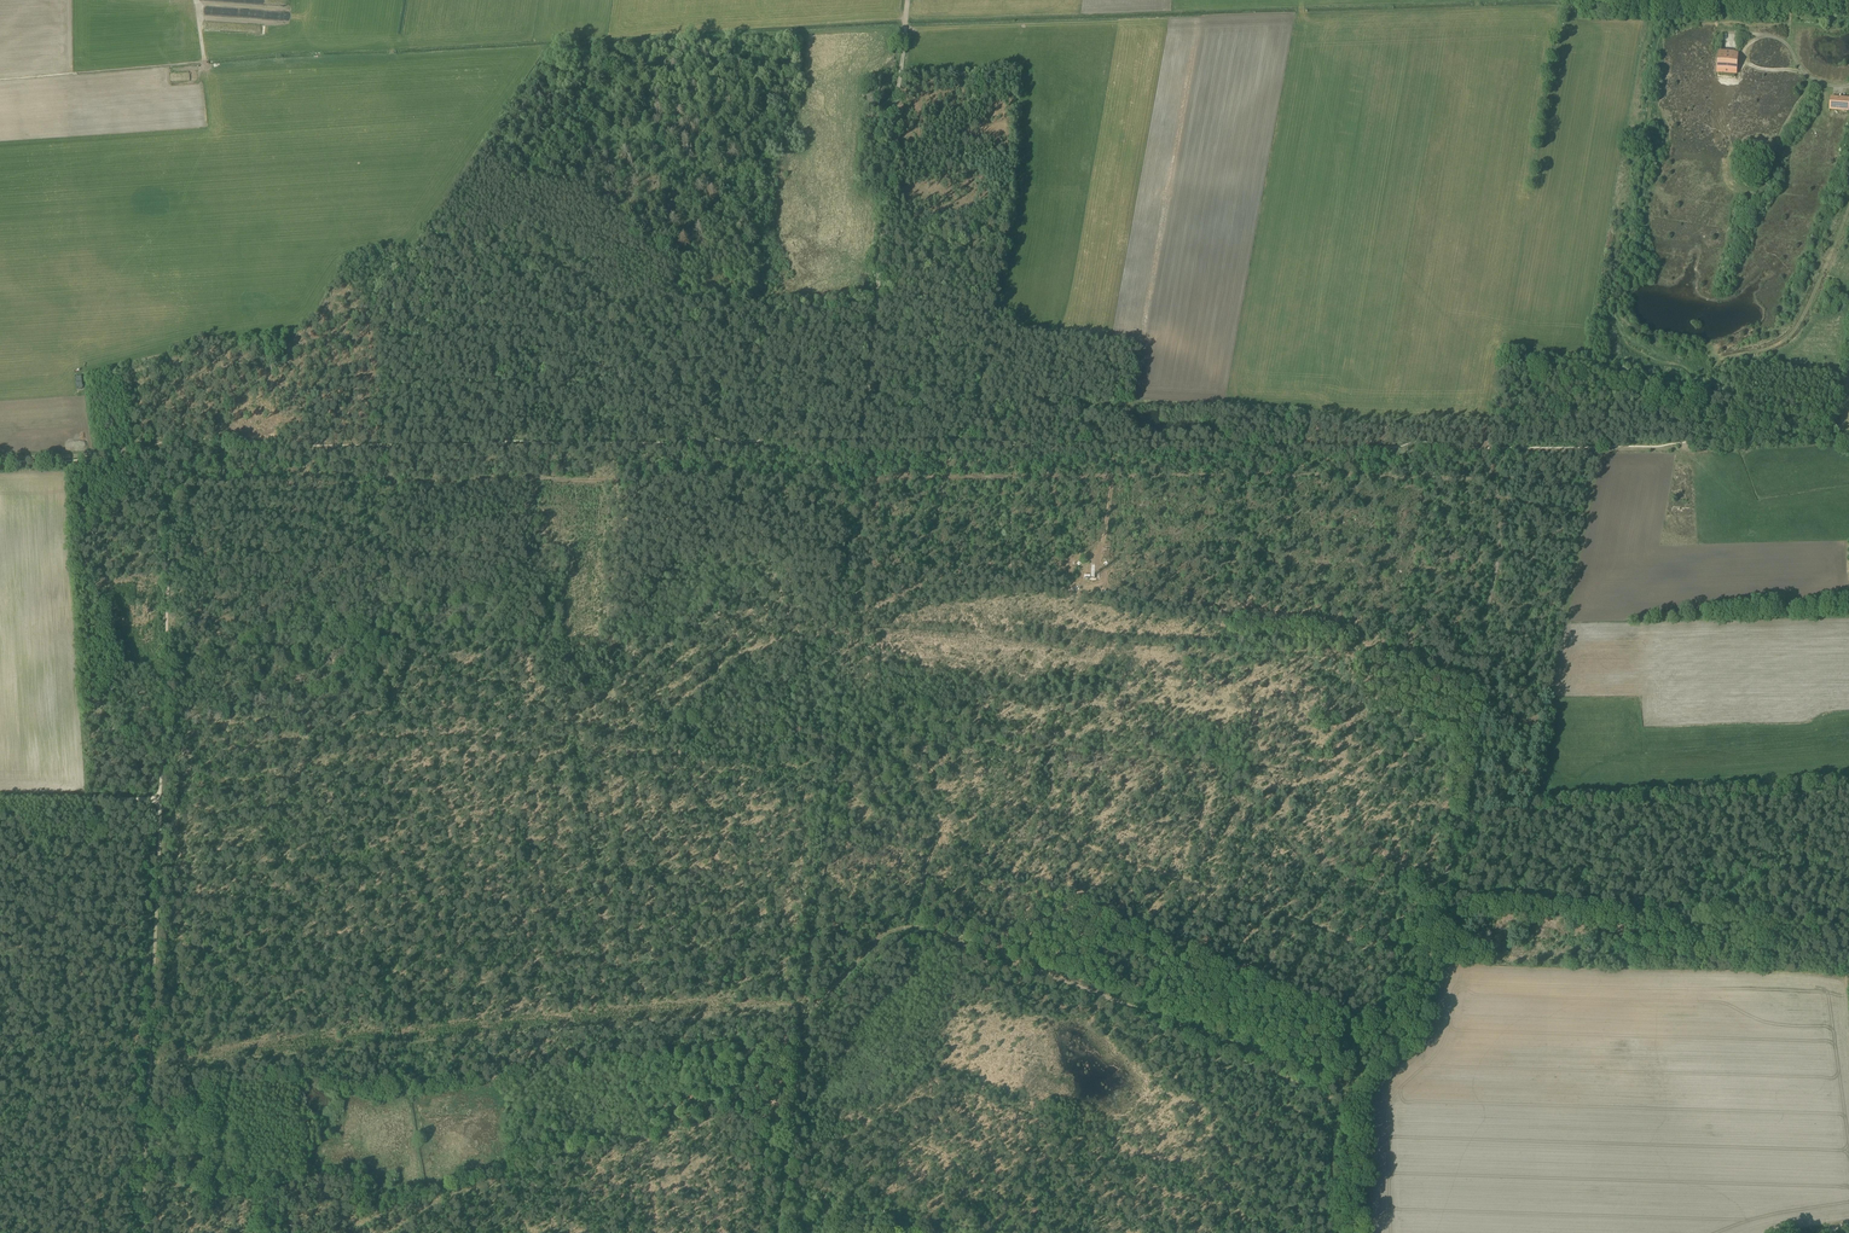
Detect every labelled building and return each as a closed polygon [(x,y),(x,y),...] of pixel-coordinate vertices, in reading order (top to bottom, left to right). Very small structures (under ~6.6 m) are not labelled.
[(1720,54),(1719,71),(1724,71),(1724,72),(1729,73),(1729,71),(1735,72),(1736,56),(1731,55),(1731,54),(1725,53),(1725,55),(1720,54)] [(1830,97),(1829,110),(1848,112),(1848,105),(1848,98),(1830,97)]
